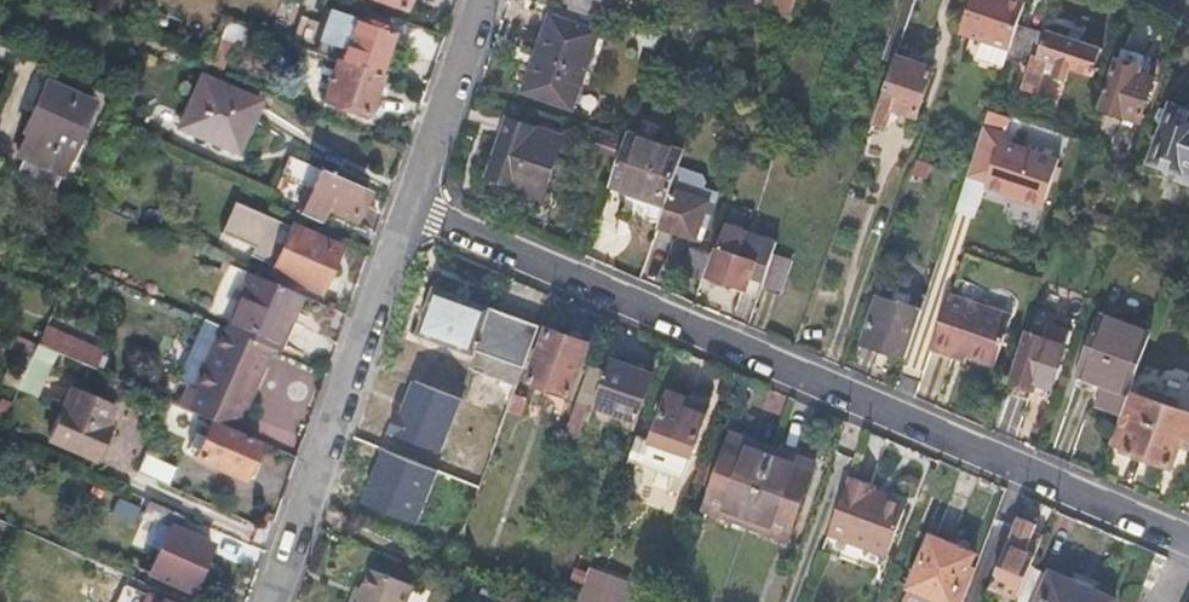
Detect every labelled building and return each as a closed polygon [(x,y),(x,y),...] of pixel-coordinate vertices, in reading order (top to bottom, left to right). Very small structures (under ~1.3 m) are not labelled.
[(620,0),(555,0),(613,20),(620,0)] [(793,14),(798,0),(778,0),(776,8),(793,14)] [(793,14),(807,18),(813,0),(798,0),(793,14)] [(902,41),(917,0),(906,0),(893,37),(902,41)] [(961,32),(983,40),(1010,49),(1018,24),(1025,1),(1021,0),(972,0),(961,32)] [(306,19),(296,45),(338,60),(378,75),(392,34),(331,12),(326,26),(306,19)] [(549,14),(521,91),(571,109),(598,32),(549,14)] [(228,20),(211,63),(223,67),(227,56),(236,59),(248,28),(228,20)] [(1046,33),(1018,24),(1010,49),(1007,58),(1031,66),(1023,90),(1037,94),(1048,60),(1058,63),(1054,74),(1068,79),(1072,68),(1093,75),(1102,49),(1047,29),(1046,33)] [(1010,49),(983,40),(977,58),(1004,67),(1007,58),(1010,49)] [(896,58),(874,121),(889,126),(895,109),(917,117),(934,71),(896,58)] [(378,75),(338,60),(324,98),(367,114),(381,76),(378,75)] [(1118,61),(1103,109),(1141,122),(1155,78),(1139,73),(1140,68),(1118,61)] [(199,75),(176,130),(235,155),(258,99),(199,75)] [(17,171),(56,187),(92,104),(46,84),(27,129),(29,131),(19,154),(23,156),(17,171)] [(1173,106),(1153,160),(1174,168),(1188,173),(1188,112),(1173,106)] [(561,139),(506,119),(486,174),(514,185),(513,187),(540,197),(561,139)] [(984,127),(967,176),(988,184),(986,188),(1021,199),(1026,205),(1035,207),(1044,206),(1058,162),(1002,142),(1004,134),(984,127)] [(627,190),(666,203),(671,188),(684,153),(626,133),(610,183),(627,190)] [(1174,168),(1174,173),(1176,176),(1188,180),(1188,173),(1174,168)] [(368,191),(321,171),(302,215),(320,223),(327,208),(355,220),(368,191)] [(709,201),(671,188),(666,203),(662,213),(658,225),(696,238),(709,201)] [(662,213),(666,203),(627,190),(624,200),(662,213)] [(278,253),(288,231),(276,225),(266,247),(278,253)] [(710,274),(748,288),(753,271),(766,275),(773,254),(777,243),(727,226),(710,274)] [(278,253),(270,270),(319,292),(339,249),(289,227),(288,231),(278,253)] [(683,274),(702,281),(711,255),(692,249),(683,274)] [(793,261),(773,254),(766,275),(762,287),(782,293),(793,261)] [(252,274),(227,329),(274,350),(277,351),(303,297),(252,274)] [(443,481),(478,494),(540,328),(436,290),(420,335),(474,356),(475,353),(482,356),(453,432),(457,433),(455,438),(459,439),(443,481)] [(897,292),(894,301),(907,306),(910,297),(897,292)] [(863,344),(905,359),(922,311),(907,306),(894,301),(879,296),(863,344)] [(929,349),(956,358),(958,352),(971,356),(996,365),(1013,319),(947,297),(929,349)] [(1077,381),(1126,399),(1150,334),(1100,315),(1077,381)] [(1035,382),(1050,388),(1070,331),(1051,324),(1046,338),(1028,332),(1011,381),(1033,388),(1035,382)] [(177,405),(213,421),(237,432),(274,350),(227,329),(221,326),(193,386),(187,384),(177,405)] [(46,327),(39,344),(65,356),(93,369),(101,351),(46,327)] [(530,383),(570,397),(588,346),(549,332),(530,383)] [(65,356),(39,344),(34,355),(60,367),(65,356)] [(958,352),(956,358),(968,363),(971,356),(958,352)] [(590,369),(567,431),(578,436),(589,405),(597,408),(598,406),(638,420),(653,377),(615,363),(610,376),(590,369)] [(96,460),(117,411),(73,392),(51,440),(96,460)] [(1182,437),(1188,440),(1188,413),(1136,393),(1124,424),(1132,427),(1124,448),(1171,466),(1179,444),(1182,437)] [(669,394),(653,442),(637,437),(628,463),(683,483),(692,456),(709,408),(669,394)] [(237,432),(213,421),(196,458),(245,480),(261,443),(237,432)] [(707,511),(746,525),(774,449),(734,434),(707,511)] [(1188,447),(1188,440),(1182,437),(1179,444),(1188,448),(1188,447)] [(774,449),(746,525),(789,540),(815,464),(774,449)] [(150,456),(142,473),(170,486),(178,469),(150,456)] [(830,532),(890,554),(907,508),(873,495),(875,488),(877,483),(851,473),(830,532)] [(875,488),(873,495),(907,508),(909,501),(875,488)] [(185,516),(151,502),(144,518),(169,529),(149,574),(190,592),(210,545),(179,531),(185,516)] [(1019,598),(1029,570),(1043,537),(1034,534),(1038,525),(1018,517),(991,586),(1019,598)] [(971,564),(949,555),(953,546),(929,536),(909,587),(946,601),(956,601),(971,564)] [(949,555),(971,564),(975,556),(953,546),(949,555)] [(458,548),(454,558),(468,563),(472,553),(458,548)] [(416,586),(373,568),(364,589),(358,601),(409,601),(416,586)] [(580,600),(587,601),(601,601),(610,575),(591,568),(580,600)] [(1029,570),(1019,598),(1017,601),(1109,601),(1029,570)] [(352,600),(356,601),(358,601),(364,589),(358,586),(352,600)]
